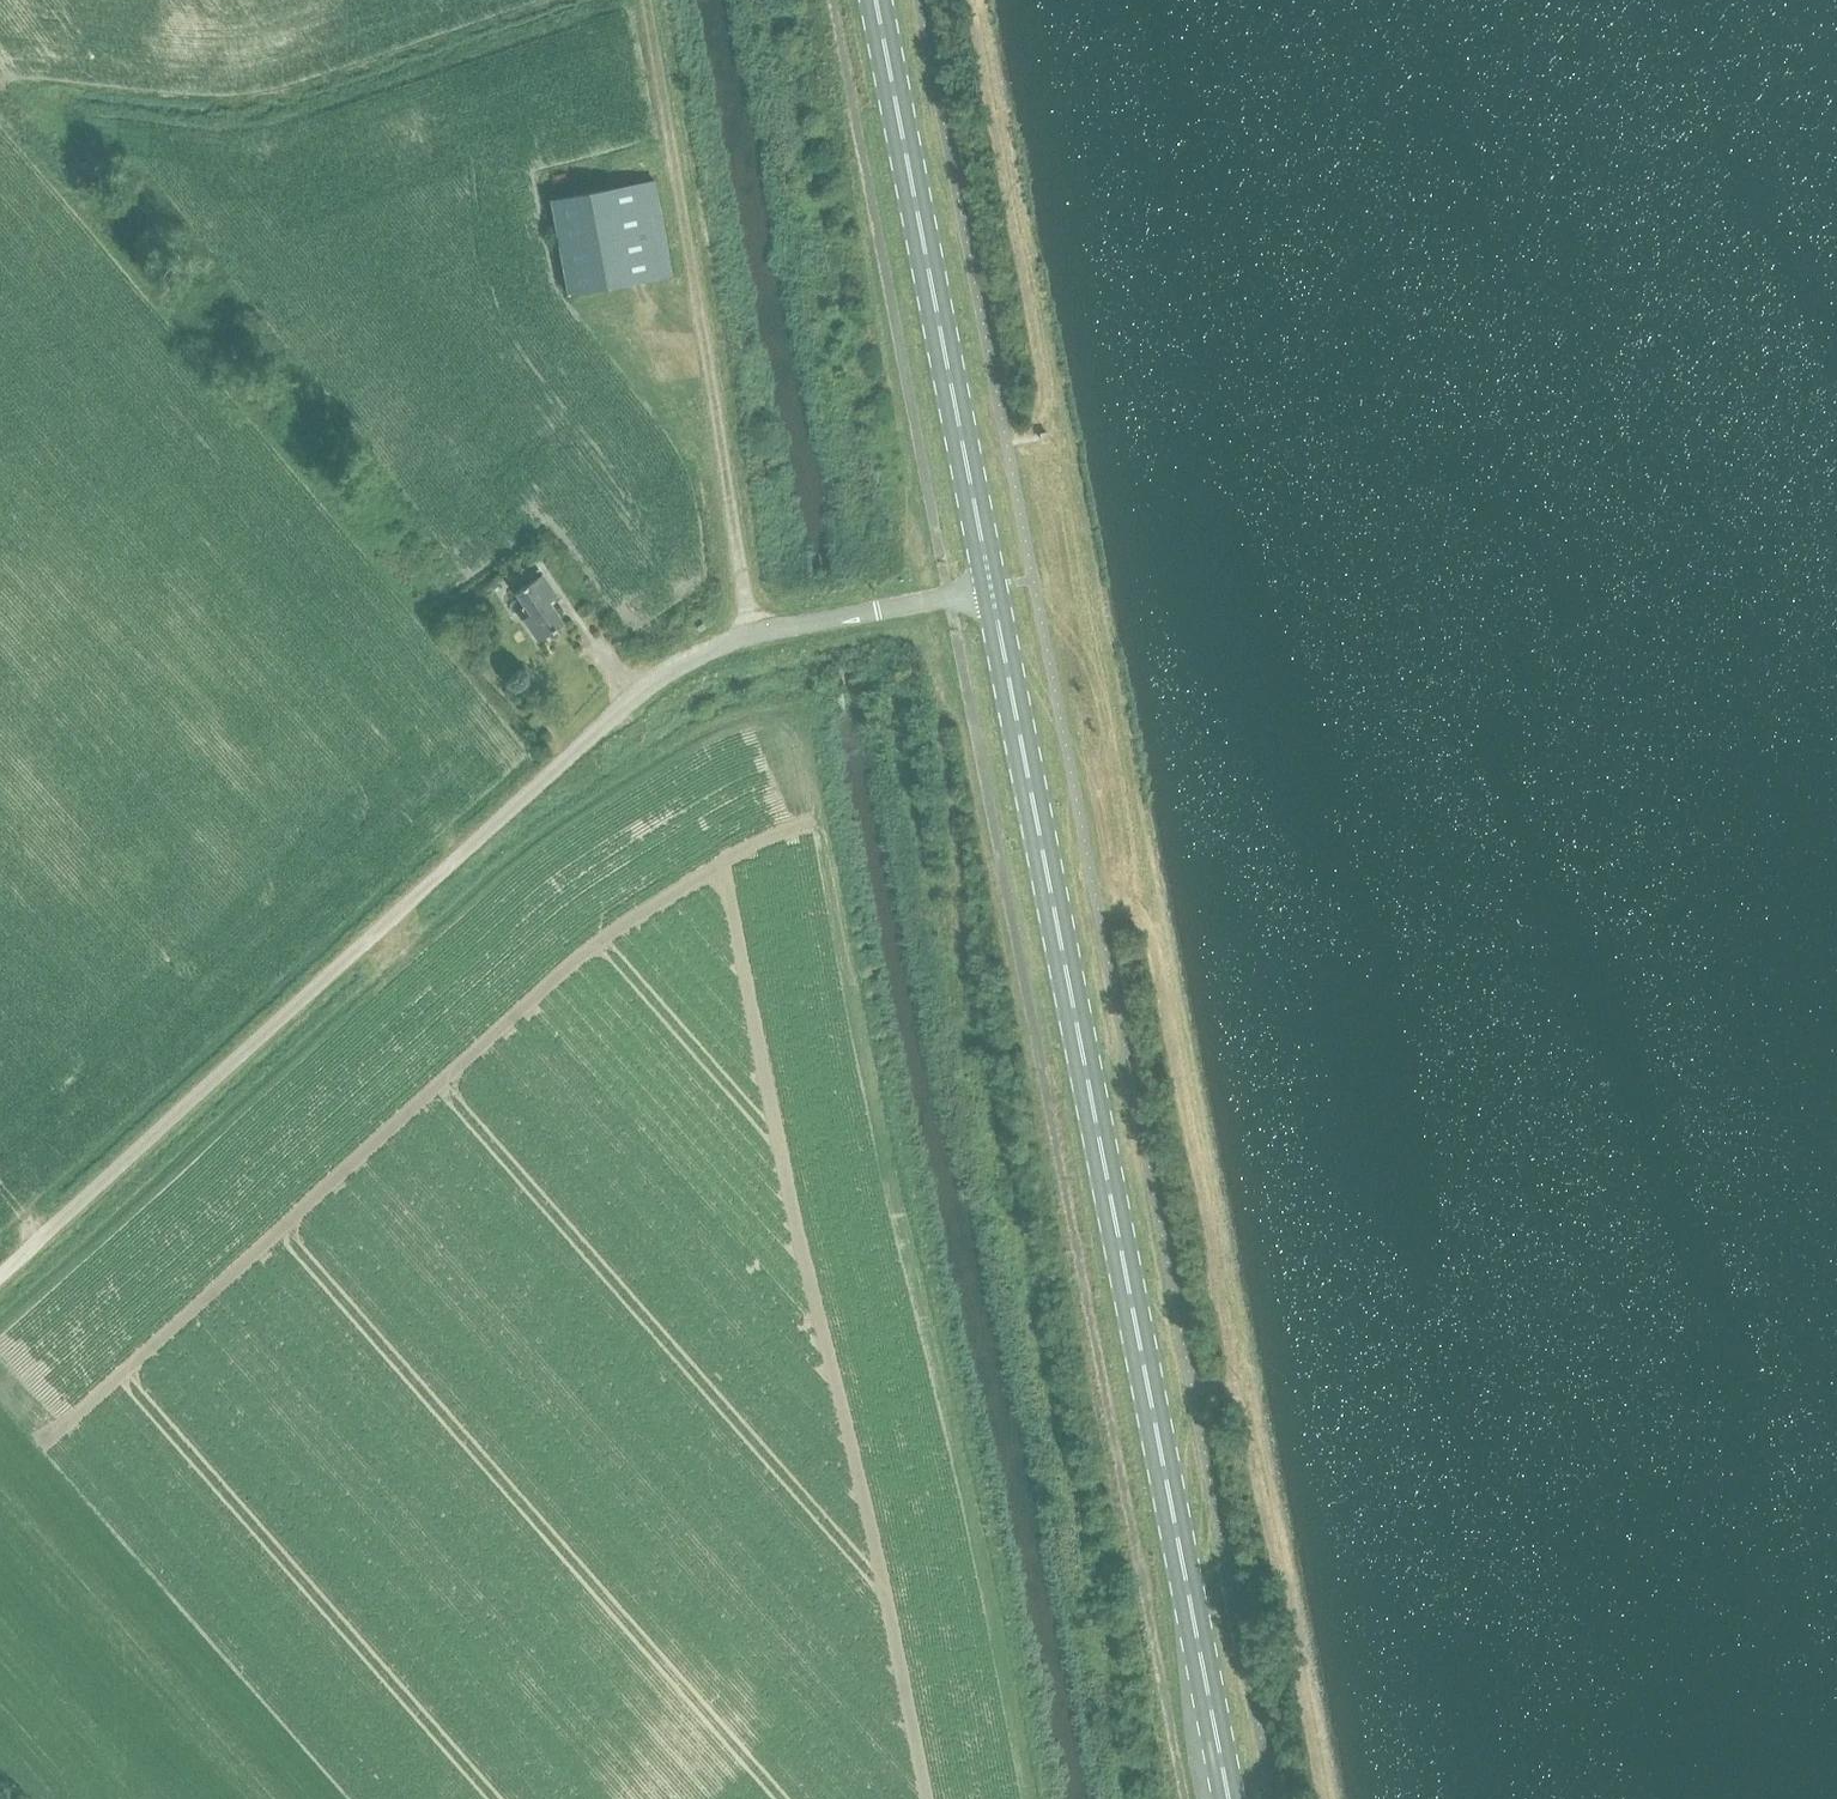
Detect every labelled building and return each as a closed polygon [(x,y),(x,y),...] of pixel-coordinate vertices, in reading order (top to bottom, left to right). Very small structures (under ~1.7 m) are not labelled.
[(551,200),(569,295),(672,276),(654,181),(551,200)] [(1048,431),(1040,432),(1041,442),(1050,441),(1048,431)] [(523,618),(539,641),(564,623),(550,602),(558,596),(542,574),(516,592),(531,613),(523,618)]
